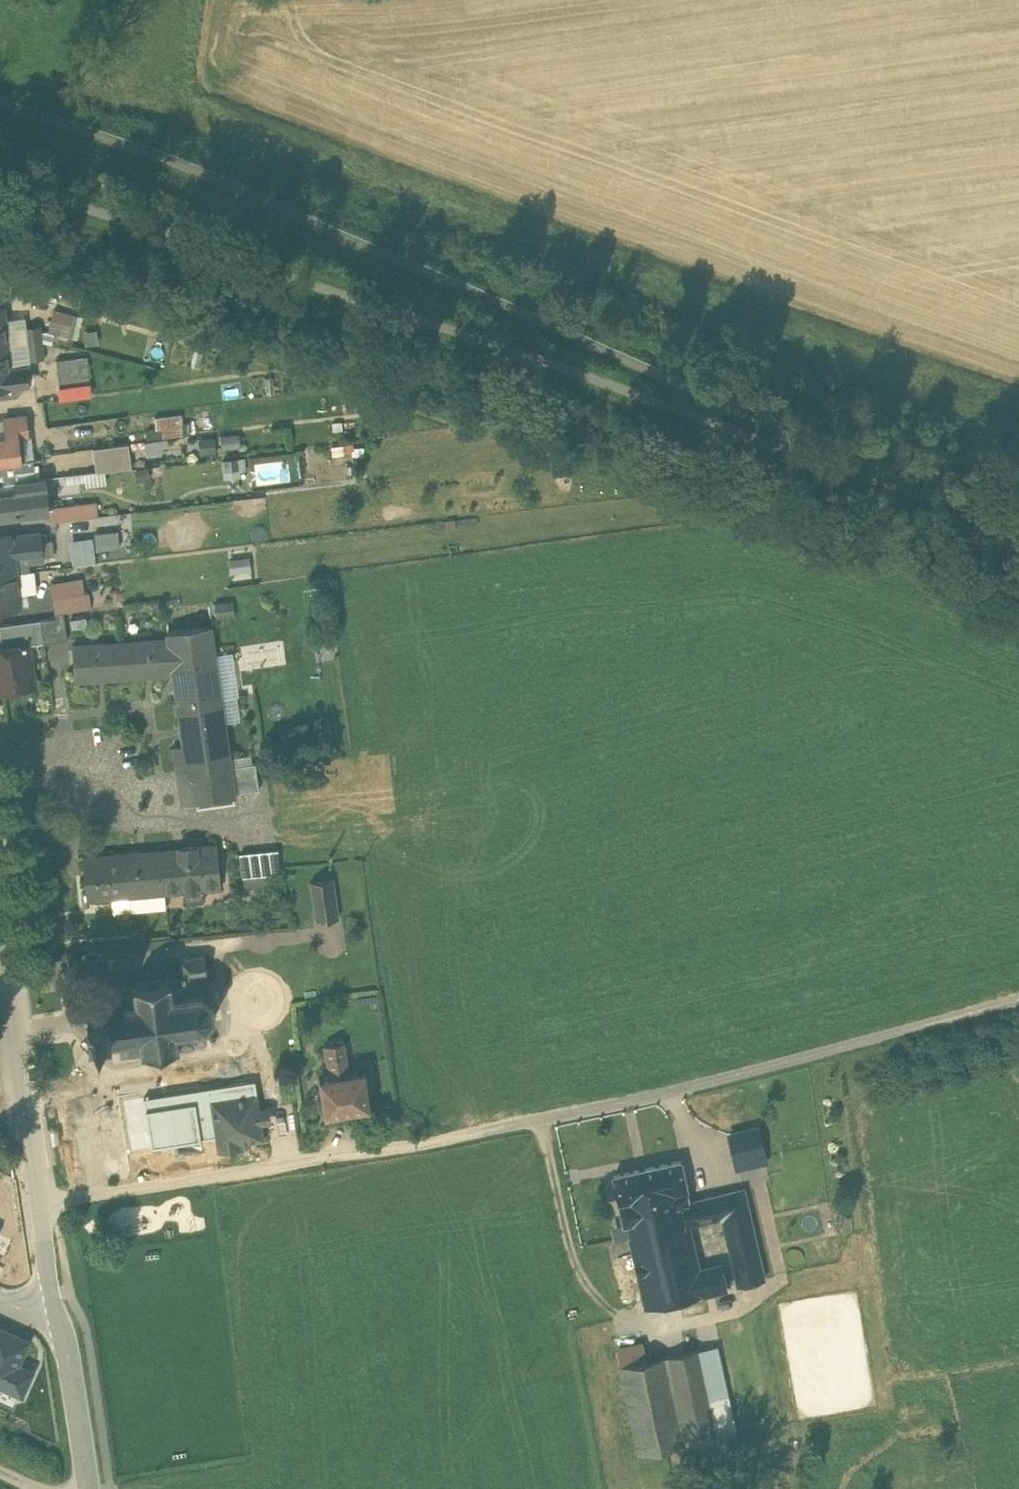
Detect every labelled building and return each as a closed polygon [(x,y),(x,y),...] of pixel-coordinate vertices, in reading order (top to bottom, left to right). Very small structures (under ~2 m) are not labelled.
[(0,307),(0,348),(9,347),(5,307),(0,307)] [(49,333),(78,335),(80,313),(51,310),(49,333)] [(0,348),(0,388),(13,387),(13,386),(31,384),(29,372),(12,374),(9,347),(0,348)] [(88,358),(58,361),(61,397),(91,394),(88,358)] [(143,427),(144,447),(166,446),(165,434),(181,432),(180,412),(152,413),(153,426),(143,427)] [(218,432),(220,445),(239,443),(237,430),(218,432)] [(212,433),(196,435),(197,450),(213,449),(212,433)] [(23,460),(20,436),(0,438),(0,463),(23,460)] [(130,442),(94,447),(97,470),(132,466),(130,442)] [(244,457),(224,459),(225,471),(246,469),(244,457)] [(18,480),(17,471),(31,469),(30,459),(23,460),(0,463),(0,482),(18,480)] [(20,514),(19,512),(50,508),(46,476),(18,480),(0,482),(0,516),(20,514)] [(97,500),(54,505),(55,519),(98,514),(97,500)] [(94,557),(120,556),(118,527),(92,529),(94,557)] [(0,536),(0,572),(18,570),(17,562),(29,561),(44,559),(40,531),(0,536)] [(92,559),(91,534),(68,534),(69,560),(92,559)] [(228,569),(249,568),(248,553),(227,554),(228,569)] [(29,561),(17,562),(18,570),(30,569),(29,561)] [(0,572),(0,608),(22,606),(20,588),(35,586),(33,569),(30,569),(18,570),(0,572)] [(89,592),(54,597),(56,612),(64,611),(92,606),(89,592)] [(64,611),(56,612),(57,616),(53,616),(57,640),(68,638),(64,611)] [(87,615),(71,618),(73,628),(89,626),(87,615)] [(53,616),(41,618),(43,632),(45,641),(45,642),(57,640),(53,616)] [(0,624),(0,627),(2,638),(43,632),(41,618),(0,624)] [(212,625),(170,631),(176,672),(175,674),(179,703),(222,697),(211,628),(213,628),(212,625)] [(170,638),(126,641),(128,676),(175,673),(175,674),(176,672),(170,631),(169,631),(170,638)] [(2,638),(3,646),(0,646),(0,689),(34,684),(28,643),(45,641),(43,632),(2,638)] [(126,641),(73,644),(76,679),(128,676),(126,641)] [(222,697),(179,703),(185,744),(175,746),(178,768),(201,765),(202,771),(233,767),(233,766),(232,765),(222,697)] [(256,762),(244,764),(248,790),(260,788),(256,762)] [(244,764),(233,766),(233,767),(236,792),(248,790),(244,764)] [(233,767),(202,771),(201,765),(178,768),(183,803),(237,795),(236,792),(233,767)] [(217,843),(183,846),(183,849),(162,851),(166,892),(221,888),(217,843)] [(162,851),(142,853),(141,849),(125,851),(129,891),(131,909),(167,905),(166,892),(162,851)] [(125,851),(85,854),(89,899),(113,897),(112,892),(129,891),(125,851)] [(278,852),(266,853),(268,876),(281,875),(278,852)] [(266,853),(254,854),(256,877),(268,876),(266,853)] [(254,854),(241,856),(243,878),(256,877),(254,854)] [(333,877),(312,880),(318,920),(339,917),(333,877)] [(205,953),(179,956),(182,976),(186,976),(187,974),(189,975),(187,977),(189,988),(189,991),(199,990),(198,977),(208,976),(205,953)] [(168,977),(140,980),(139,977),(136,977),(136,981),(136,982),(122,984),(120,982),(119,984),(121,985),(122,995),(122,999),(110,1001),(109,997),(106,997),(106,1001),(103,999),(98,999),(95,1003),(95,1008),(90,1008),(87,1006),(85,1008),(88,1011),(90,1032),(88,1035),(90,1037),(93,1034),(109,1032),(110,1037),(111,1041),(114,1040),(113,1036),(126,1035),(128,1049),(127,1051),(129,1052),(130,1050),(144,1048),(144,1049),(145,1049),(145,1053),(148,1053),(148,1049),(176,1045),(176,1049),(179,1049),(179,1045),(179,1044),(208,1040),(206,1028),(209,1026),(208,1023),(214,1014),(217,1015),(218,1012),(215,1011),(214,1000),(216,997),(214,995),(212,997),(203,990),(204,987),(201,986),(200,990),(199,990),(189,991),(189,988),(187,977),(189,975),(187,974),(186,976),(182,976),(172,978),(171,977),(170,973),(167,973),(168,977)] [(345,1040),(325,1044),(331,1074),(350,1071),(345,1040)] [(331,1074),(321,1076),(321,1078),(326,1110),(326,1112),(328,1112),(369,1105),(369,1106),(371,1105),(371,1103),(366,1071),(366,1070),(365,1069),(350,1071),(331,1074)] [(258,1092),(211,1099),(219,1148),(244,1145),(243,1141),(265,1138),(263,1123),(261,1106),(258,1092)] [(270,1105),(261,1106),(263,1123),(272,1121),(270,1105)] [(157,1110),(116,1115),(117,1121),(100,1123),(104,1160),(148,1155),(145,1126),(159,1125),(157,1110)] [(759,1125),(732,1132),(739,1161),(766,1154),(759,1125)] [(681,1160),(615,1174),(625,1221),(627,1221),(684,1209),(683,1204),(690,1202),(686,1187),(687,1187),(681,1160)] [(687,1224),(688,1223),(721,1216),(724,1218),(740,1284),(764,1279),(744,1189),(690,1202),(683,1204),(684,1209),(687,1224)] [(687,1224),(684,1209),(627,1221),(646,1306),(703,1293),(699,1269),(688,1223),(687,1224)] [(699,1269),(703,1293),(728,1287),(722,1264),(699,1269)] [(23,1394),(34,1370),(19,1363),(30,1339),(0,1325),(0,1383),(23,1394)] [(642,1340),(616,1346),(620,1366),(646,1360),(642,1340)] [(716,1345),(699,1348),(718,1436),(735,1432),(716,1345)] [(699,1348),(667,1355),(686,1443),(718,1436),(699,1348)] [(646,1360),(620,1366),(639,1453),(686,1443),(667,1355),(646,1360)]
